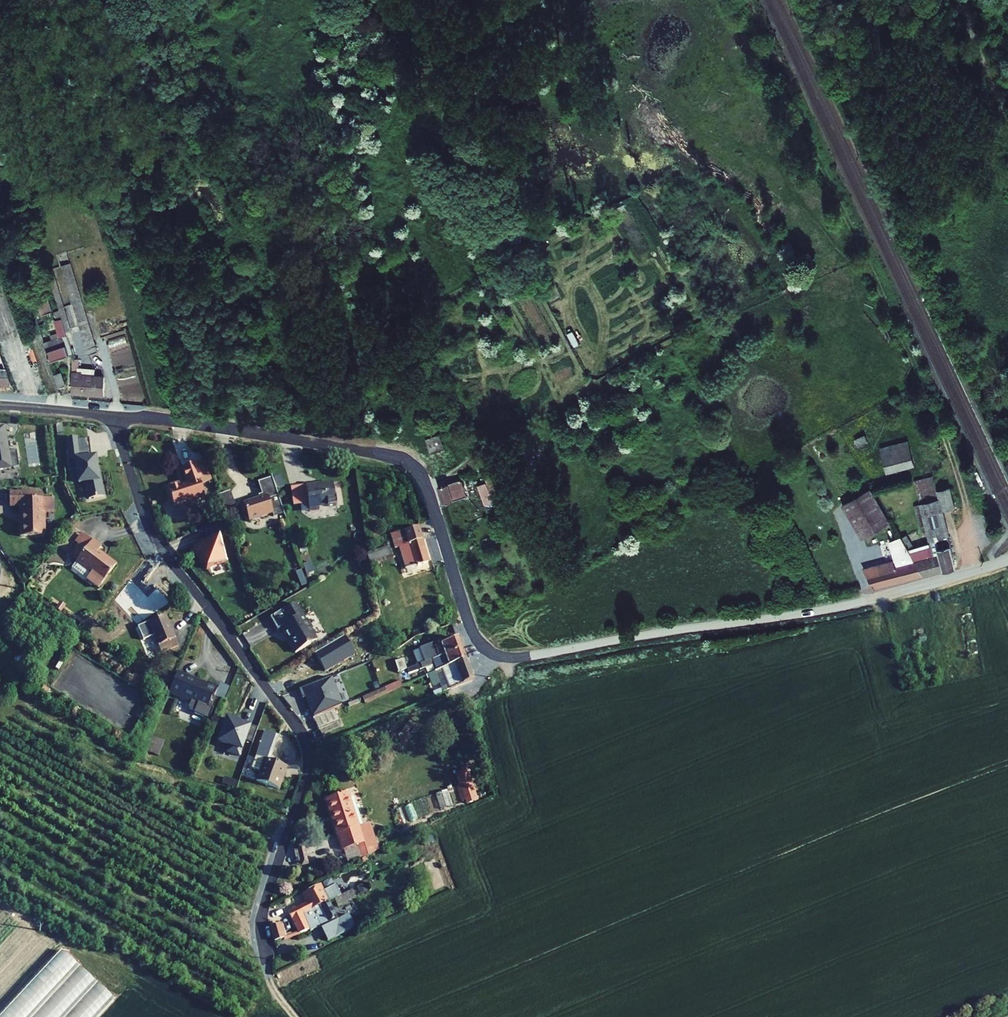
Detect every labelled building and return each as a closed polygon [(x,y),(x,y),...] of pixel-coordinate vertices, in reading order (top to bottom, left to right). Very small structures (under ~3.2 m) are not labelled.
[(40,313),(52,310),(47,293),(36,296),(40,313)] [(60,338),(53,340),(53,348),(62,348),(60,338)] [(53,340),(41,343),(46,362),(54,360),(53,348),(53,340)] [(64,357),(62,348),(53,348),(54,360),(64,357)] [(9,393),(0,367),(0,392),(9,393)] [(79,375),(70,374),(67,396),(98,400),(97,381),(79,379),(79,375)] [(22,470),(16,441),(9,443),(6,430),(0,431),(0,474),(22,470)] [(429,453),(444,448),(439,434),(425,439),(429,453)] [(885,471),(914,467),(910,441),(881,445),(885,471)] [(430,463),(435,478),(448,472),(443,458),(430,463)] [(211,461),(202,464),(207,480),(217,477),(211,461)] [(66,462),(51,465),(53,473),(68,470),(66,462)] [(173,488),(180,510),(211,499),(205,481),(207,480),(202,464),(188,469),(193,484),(186,486),(185,484),(173,488)] [(977,472),(974,474),(979,486),(983,484),(977,472)] [(281,515),(290,511),(285,496),(278,475),(265,480),(270,495),(245,504),(252,522),(280,512),(281,515)] [(332,480),(289,487),(292,506),(307,504),(308,510),(335,505),(332,480)] [(437,496),(443,513),(466,506),(461,489),(437,496)] [(474,493),(484,512),(492,508),(482,489),(474,493)] [(43,491),(19,493),(20,507),(30,506),(33,536),(57,534),(55,510),(65,509),(64,496),(53,497),(52,490),(43,491)] [(236,491),(223,495),(229,513),(243,508),(236,491)] [(918,499),(934,562),(940,561),(943,575),(952,573),(955,568),(948,541),(949,540),(943,515),(954,512),(948,491),(918,499)] [(842,508),(863,543),(891,526),(870,492),(842,508)] [(407,547),(414,570),(419,569),(412,545),(430,540),(426,527),(400,535),(404,548),(407,547)] [(100,544),(94,539),(79,559),(85,564),(100,544)] [(430,540),(412,545),(419,569),(437,564),(430,540)] [(110,549),(101,543),(100,544),(85,564),(84,565),(99,577),(94,583),(106,592),(125,568),(107,554),(110,549)] [(895,549),(902,561),(910,559),(902,545),(895,549)] [(861,573),(872,594),(922,581),(914,565),(910,559),(902,561),(900,561),(906,571),(881,578),(878,572),(869,575),(867,571),(861,573)] [(916,565),(914,565),(922,581),(943,575),(940,561),(934,562),(917,567),(916,565)] [(84,565),(80,571),(94,583),(99,577),(84,565)] [(296,602),(269,615),(275,629),(279,626),(292,653),(315,642),(296,602)] [(174,616),(157,624),(172,656),(189,648),(174,616)] [(463,649),(458,636),(439,643),(442,651),(426,657),(425,655),(420,657),(423,663),(443,656),(463,649)] [(463,649),(443,656),(447,668),(467,661),(463,649)] [(395,661),(397,671),(405,669),(403,659),(395,661)] [(467,661),(447,668),(435,672),(440,684),(447,681),(449,688),(474,679),(467,661)] [(208,690),(209,689),(195,681),(185,676),(176,698),(196,708),(197,707),(212,716),(218,706),(219,707),(225,696),(214,690),(212,692),(208,690)] [(399,679),(362,696),(364,701),(401,684),(399,679)] [(331,709),(325,696),(309,703),(315,716),(331,709)] [(335,707),(331,709),(315,716),(323,736),(344,728),(335,707)] [(277,735),(263,730),(250,767),(257,769),(255,777),(277,785),(281,777),(285,766),(268,760),(277,735)] [(145,750),(158,755),(163,741),(151,736),(145,750)] [(462,805),(478,800),(470,769),(453,773),(462,805)] [(364,784),(341,790),(351,826),(352,825),(357,840),(372,835),(378,833),(387,831),(383,816),(374,819),(364,784)] [(401,804),(406,822),(458,806),(452,789),(401,804)] [(372,835),(376,849),(382,846),(390,841),(387,831),(378,833),(372,835)] [(425,862),(431,889),(441,887),(435,859),(425,862)] [(328,901),(320,884),(300,895),(304,904),(286,913),(296,933),(306,930),(303,924),(299,915),(324,903),(326,902),(328,901)] [(362,884),(354,888),(357,895),(365,891),(362,884)] [(348,891),(331,900),(335,907),(352,898),(348,891)] [(307,931),(334,918),(326,902),(324,903),(299,915),(303,924),(306,930),(307,931)] [(281,939),(277,924),(267,927),(272,942),(281,939)] [(113,999),(64,953),(58,953),(53,959),(53,967),(56,967),(67,977),(67,993),(66,994),(54,994),(45,1004),(42,1001),(24,1001),(24,995),(20,995),(13,1003),(13,1016),(96,1016),(113,999)]
